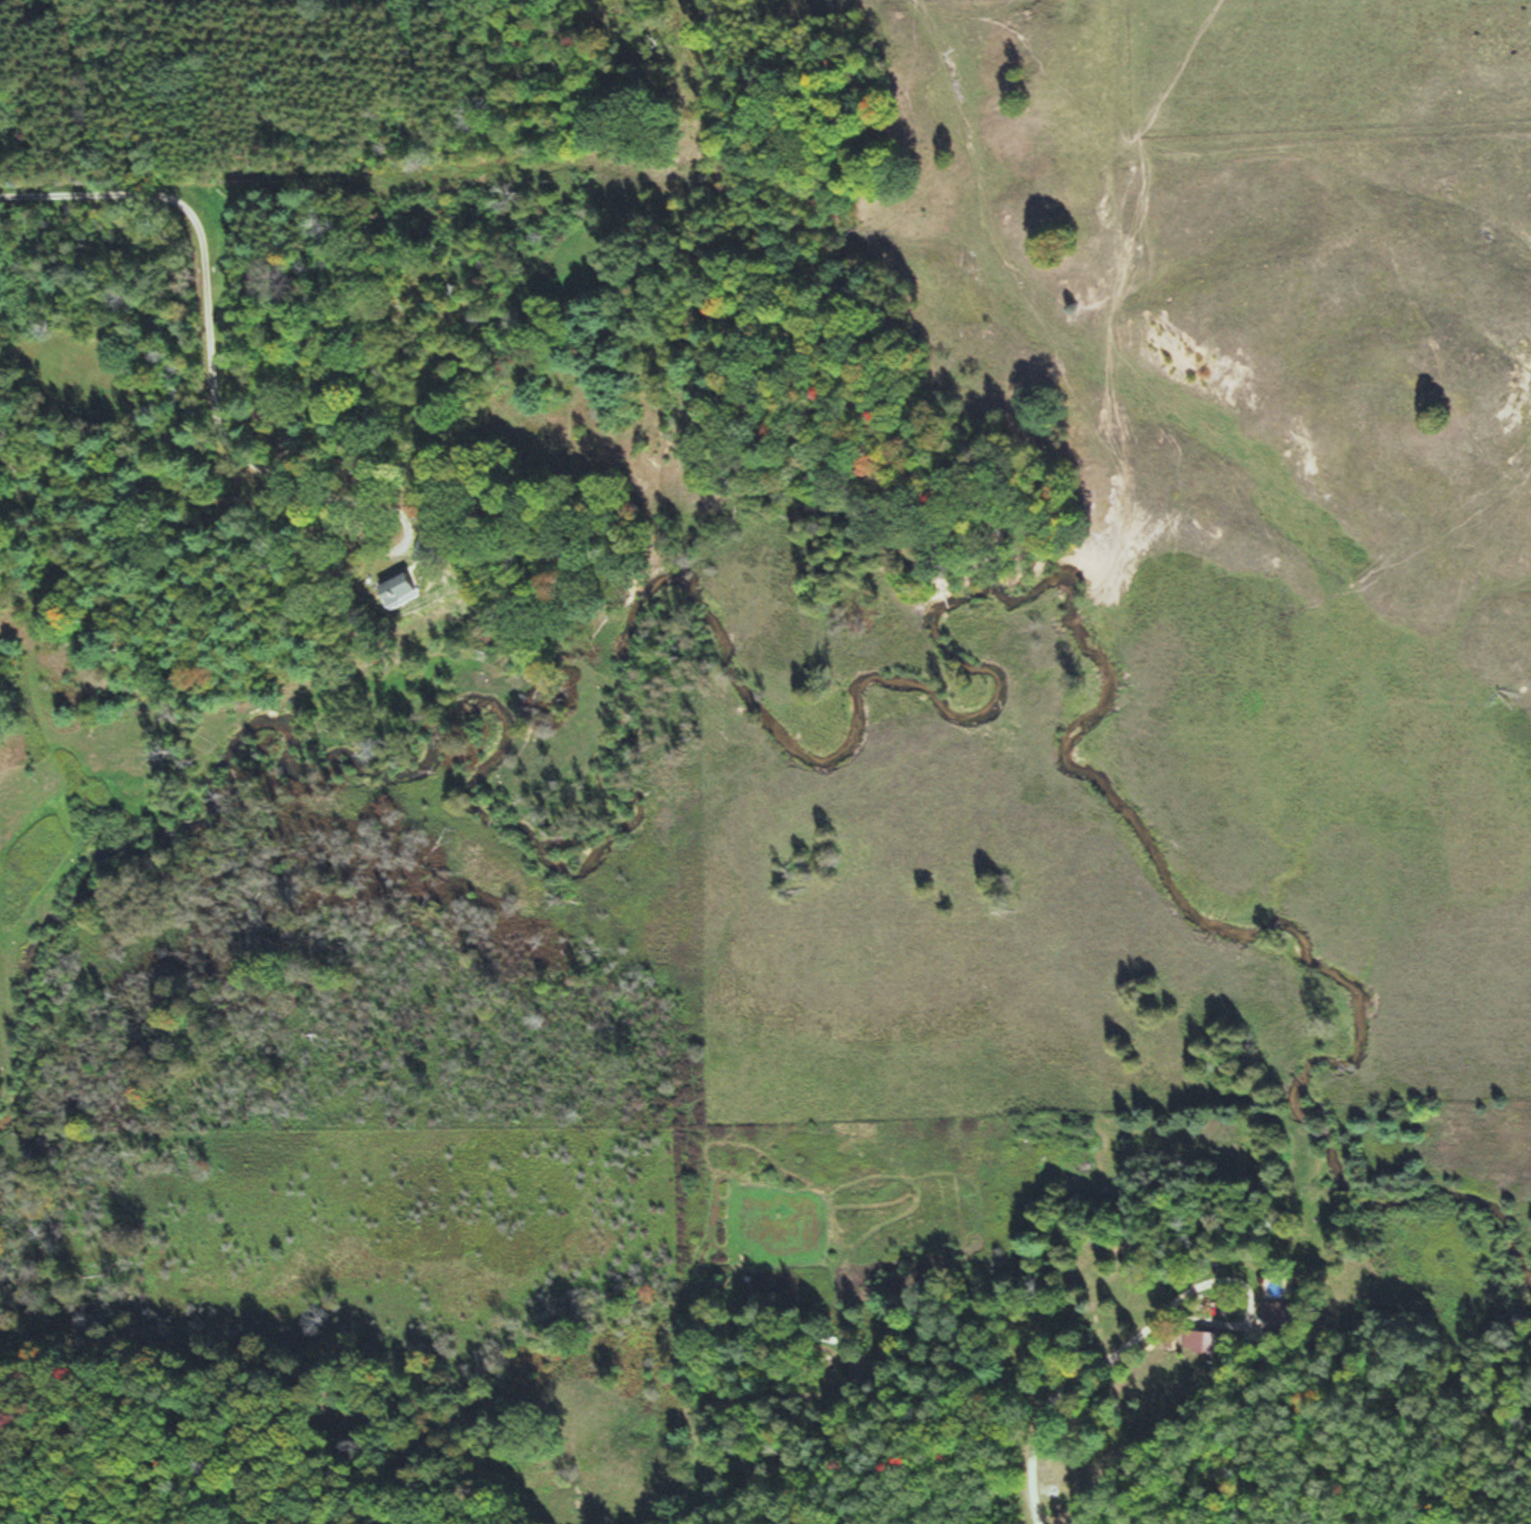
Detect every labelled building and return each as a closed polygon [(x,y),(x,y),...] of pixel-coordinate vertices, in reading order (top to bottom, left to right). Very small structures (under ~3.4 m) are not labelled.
[(416,593),(404,567),(373,582),(385,608),(416,593)] [(1214,1330),(1180,1330),(1180,1351),(1214,1351),(1214,1330)]
